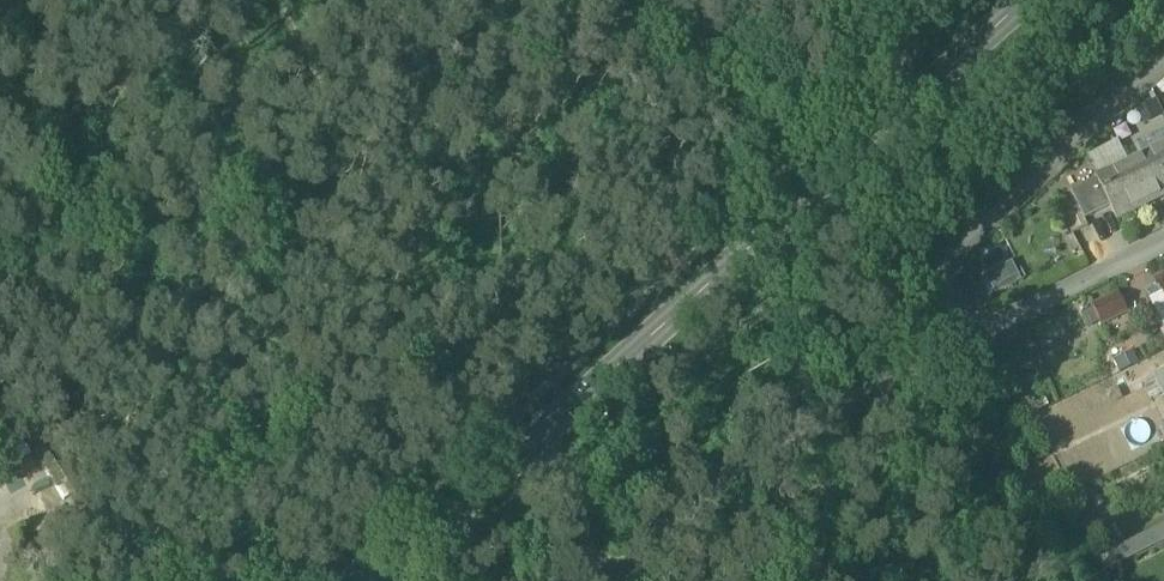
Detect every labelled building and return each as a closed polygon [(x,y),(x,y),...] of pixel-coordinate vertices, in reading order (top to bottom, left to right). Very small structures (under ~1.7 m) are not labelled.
[(1163,197),(1163,130),(1139,142),(1145,155),(1144,156),(1163,197)] [(1117,220),(1149,204),(1129,163),(1118,141),(1089,157),(1098,178),(1097,178),(1110,206),(1117,220)] [(1144,156),(1129,163),(1149,204),(1163,197),(1144,156)] [(1070,191),(1084,219),(1110,206),(1097,178),(1070,191)] [(985,275),(995,295),(1022,281),(1012,262),(985,275)] [(1158,285),(1163,297),(1163,276),(1156,280),(1158,285)] [(1163,304),(1163,297),(1158,285),(1148,291),(1157,308),(1163,304)] [(1092,307),(1101,325),(1127,311),(1118,294),(1092,307)] [(1163,327),(1163,304),(1157,308),(1153,310),(1162,328),(1163,327)] [(1163,396),(1163,371),(1154,375),(1163,396)] [(1150,402),(1163,396),(1154,375),(1141,382),(1150,402)] [(1116,566),(1163,543),(1163,524),(1108,550),(1116,566)]
